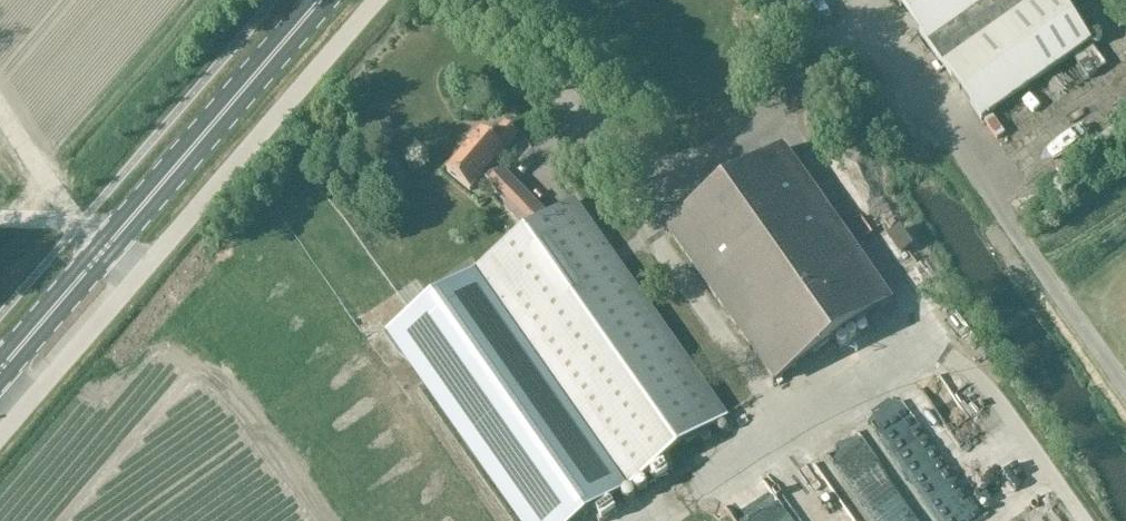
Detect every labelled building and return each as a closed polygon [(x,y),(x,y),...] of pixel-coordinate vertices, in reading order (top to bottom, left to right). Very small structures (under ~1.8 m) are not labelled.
[(1078,23),(1062,0),(897,0),(983,121),(1093,44),(1078,23)] [(1106,68),(1091,46),(1073,58),(1088,80),(1106,68)] [(1093,142),(1113,127),(1107,118),(1086,133),(1093,142)] [(421,309),(389,333),(518,520),(582,520),(729,419),(574,200),(548,218),(498,165),(521,137),(508,127),(494,142),(484,134),(450,175),(472,193),(483,180),(507,204),(504,208),(524,230),(421,309)] [(668,233),(778,388),(895,303),(788,150),(668,233)] [(862,450),(872,444),(856,420),(817,446),(865,520),(908,520),(862,450)] [(931,485),(954,519),(951,520),(963,520),(971,516),(945,476),(931,485)] [(748,485),(715,501),(725,520),(766,520),(748,485)]
